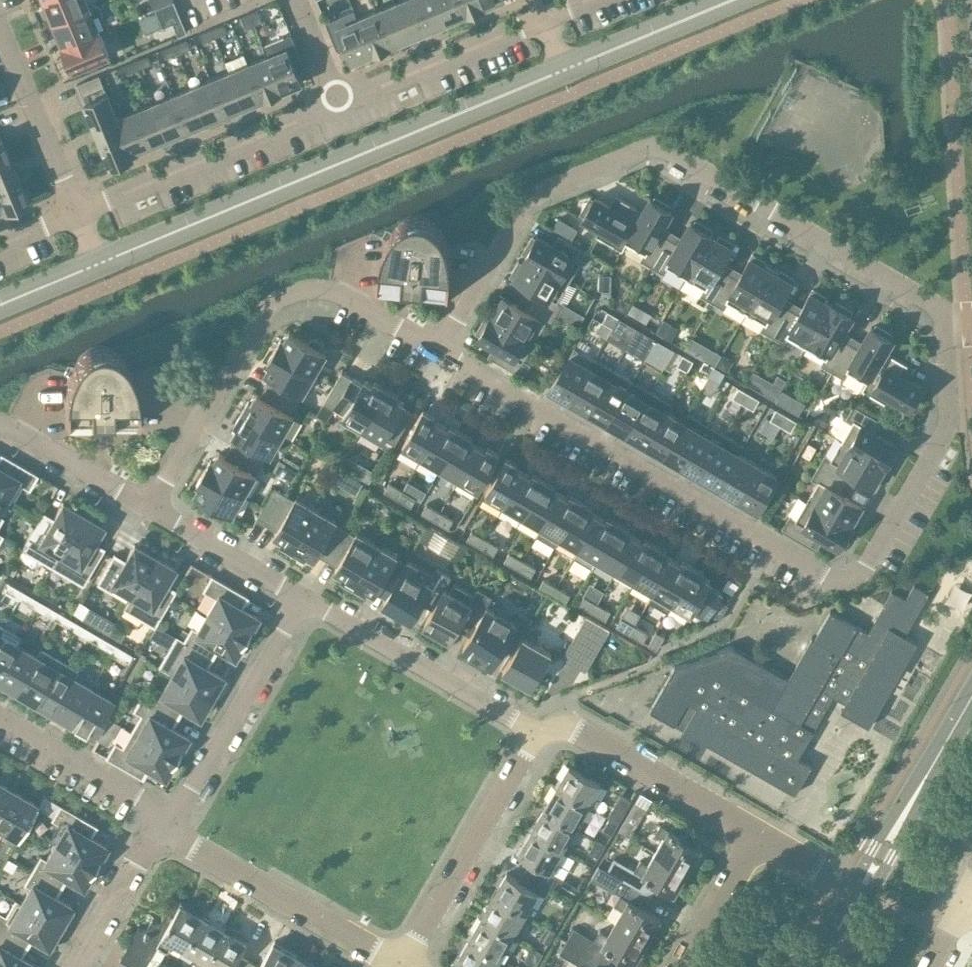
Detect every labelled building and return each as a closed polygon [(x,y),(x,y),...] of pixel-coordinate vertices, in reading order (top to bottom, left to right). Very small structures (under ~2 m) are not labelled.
[(52,20),(53,22),(89,7),(86,0),(44,0),(48,9),(47,12),(47,14),(47,16),(50,19),(52,20)] [(174,0),(173,0),(156,7),(155,7),(163,26),(173,22),(182,19),(174,0)] [(395,3),(409,36),(428,29),(429,31),(416,0),(402,0),(395,3)] [(429,31),(430,30),(429,28),(447,20),(438,0),(416,0),(429,31)] [(447,20),(465,13),(466,15),(467,15),(460,0),(438,0),(447,20)] [(467,15),(466,12),(485,5),(483,0),(460,0),(467,15)] [(395,3),(376,11),(391,47),(392,46),(391,44),(409,36),(395,3)] [(56,34),(59,35),(63,45),(60,46),(61,46),(99,30),(89,7),(53,22),(54,25),(53,27),(54,31),(55,33),(56,34)] [(249,12),(254,24),(262,20),(257,8),(249,12)] [(354,9),(326,21),(337,49),(345,45),(351,59),(349,60),(349,61),(371,52),(357,18),(354,9)] [(376,11),(357,18),(371,52),(390,44),(391,47),(376,11)] [(246,27),(254,24),(249,12),(241,15),(246,27)] [(178,35),(187,31),(182,19),(173,22),(178,35)] [(213,27),(217,35),(227,31),(223,23),(213,27)] [(217,35),(213,27),(200,32),(203,41),(217,35)] [(70,66),(72,67),(73,69),(109,54),(99,30),(61,46),(61,47),(63,46),(67,56),(67,57),(66,59),(67,62),(69,65),(70,66)] [(300,80),(288,49),(296,45),(291,33),(263,45),(267,56),(281,89),(304,80),(303,78),(300,80)] [(174,43),(178,51),(190,47),(186,38),(174,43)] [(174,43),(162,48),(166,56),(178,51),(174,43)] [(136,59),(140,67),(152,62),(148,54),(136,59)] [(267,56),(248,64),(263,100),(264,99),(263,97),(281,89),(267,56)] [(136,59),(125,63),(128,72),(140,67),(136,59)] [(248,64),(232,71),(246,104),(262,97),(263,100),(248,64)] [(232,71),(215,78),(230,114),(230,113),(229,111),(246,104),(232,71)] [(133,155),(131,152),(117,118),(99,74),(77,83),(107,155),(111,154),(115,163),(133,155)] [(215,78),(198,85),(212,118),(228,111),(229,114),(230,114),(215,78)] [(198,85),(181,92),(196,128),(195,125),(212,118),(198,85)] [(181,92),(162,100),(176,133),(194,126),(195,128),(196,128),(181,92)] [(162,100),(143,108),(158,144),(158,143),(157,141),(176,133),(162,100)] [(143,108),(117,118),(131,152),(156,141),(157,144),(158,144),(143,108)] [(4,205),(2,205),(4,209),(22,201),(18,192),(22,190),(0,137),(0,196),(4,205)] [(622,250),(626,242),(644,210),(643,210),(621,197),(615,207),(595,196),(593,199),(590,197),(581,212),(585,214),(583,217),(600,227),(596,234),(622,250)] [(651,266),(652,266),(669,236),(660,230),(671,210),(668,208),(670,205),(655,196),(653,200),(650,198),(643,210),(644,210),(626,242),(645,253),(642,258),(652,264),(651,266)] [(381,259),(379,269),(376,293),(378,293),(378,290),(401,292),(401,296),(403,296),(403,292),(422,294),(422,298),(423,298),(424,295),(447,297),(446,300),(448,300),(451,277),(451,267),(450,257),(449,247),(448,243),(445,235),(441,228),(438,224),(435,221),(429,217),(425,216),(421,215),(415,215),(411,216),(407,218),(401,222),(398,225),(394,229),(391,232),(387,241),(384,250),(381,259)] [(559,217),(553,228),(561,232),(567,222),(559,217)] [(666,266),(686,277),(711,233),(709,232),(711,228),(696,220),(694,223),(691,221),(679,241),(669,236),(652,266),(653,266),(653,265),(663,271),(666,266)] [(711,300),(712,301),(730,271),(720,265),(733,242),(719,234),(720,233),(718,232),(716,237),(711,234),(712,234),(711,233),(686,277),(705,288),(702,293),(712,299),(711,300)] [(527,253),(526,255),(570,281),(581,261),(586,264),(592,254),(593,255),(594,253),(564,236),(558,246),(537,235),(536,238),(532,236),(524,251),(527,253)] [(726,300),(746,312),(773,265),(752,254),(739,276),(730,271),(712,301),(713,301),(713,300),(723,306),(726,300)] [(534,287),(528,297),(559,315),(559,314),(558,313),(563,303),(558,300),(570,281),(526,255),(525,256),(526,256),(523,261),(519,258),(518,260),(519,260),(511,274),(534,287)] [(771,335),(772,336),(790,306),(780,300),(793,277),(773,265),(746,312),(765,323),(762,328),(772,334),(771,335)] [(787,335),(806,347),(831,303),(830,303),(826,301),(828,296),(827,295),(826,296),(813,288),(799,311),(790,306),(772,336),(773,336),(774,335),(784,340),(787,335)] [(603,290),(599,298),(611,304),(611,294),(603,290)] [(491,315),(491,316),(534,341),(546,321),(551,324),(557,315),(558,315),(559,315),(528,297),(523,307),(500,293),(492,307),(491,307),(490,308),(495,311),(492,315),(491,315)] [(832,370),(832,371),(850,340),(840,335),(852,315),(849,313),(851,310),(836,301),(834,304),(831,303),(806,347),(826,358),(823,363),(832,369),(832,370)] [(633,302),(628,312),(637,317),(643,308),(633,302)] [(612,327),(618,316),(608,310),(602,321),(612,327)] [(534,341),(491,316),(489,318),(486,316),(477,331),(481,333),(479,336),(499,347),(493,358),(523,375),(524,374),(523,373),(528,363),(523,360),(534,341)] [(618,316),(612,327),(623,333),(629,322),(618,316)] [(658,331),(671,339),(677,328),(664,320),(658,331)] [(847,370),(866,381),(866,382),(885,350),(892,338),(889,337),(891,333),(876,324),(874,328),(871,326),(860,346),(850,340),(832,371),(833,371),(834,370),(844,375),(847,370)] [(281,337),(274,349),(315,372),(326,352),(323,350),(324,347),(322,341),(317,338),(310,339),(309,342),(289,330),(284,339),(281,337)] [(650,348),(656,338),(645,332),(639,342),(650,348)] [(656,338),(650,348),(660,354),(666,344),(656,338)] [(90,349),(85,352),(79,358),(76,361),(72,368),(69,376),(67,385),(65,395),(64,405),(65,429),(66,429),(66,426),(89,425),(89,429),(91,429),(91,425),(110,425),(110,429),(112,429),(112,425),(135,425),(135,428),(137,428),(137,404),(136,395),(134,385),(132,376),(131,372),(129,368),(125,361),(120,355),(116,352),(112,350),(107,347),(100,346),(96,347),(90,349)] [(551,389),(570,400),(595,357),(575,346),(551,389)] [(710,347),(703,358),(704,359),(715,365),(722,353),(710,347)] [(272,374),(266,384),(297,402),(315,372),(274,349),(267,361),(270,363),(266,371),(272,374)] [(866,382),(866,381),(861,388),(888,403),(892,396),(909,406),(911,403),(914,405),(923,390),(920,388),(921,385),(902,373),(908,363),(885,350),(866,382)] [(683,354),(677,364),(687,370),(693,360),(683,354)] [(731,363),(729,359),(723,355),(718,365),(727,370),(731,363)] [(570,400),(589,411),(613,368),(595,357),(570,400)] [(709,376),(715,365),(704,359),(698,370),(709,376)] [(715,365),(709,376),(719,382),(725,371),(715,365)] [(589,411),(607,422),(632,379),(613,368),(589,411)] [(324,401),(334,407),(352,376),(342,370),(324,401)] [(773,382),(771,380),(764,392),(775,399),(786,379),(778,374),(773,382)] [(343,416),(363,428),(386,387),(374,380),(372,384),(364,379),(362,382),(352,376),(334,407),(344,413),(343,416)] [(607,422),(626,432),(650,390),(632,379),(607,422)] [(248,399),(242,411),(282,434),(294,414),(291,413),(297,402),(266,384),(260,395),(257,392),(252,401),(248,399)] [(743,402),(749,392),(739,386),(733,396),(743,402)] [(386,387),(363,428),(383,439),(385,437),(395,443),(413,412),(402,406),(404,402),(396,398),(398,394),(386,387)] [(792,394),(783,389),(776,400),(785,406),(792,394)] [(626,432),(645,443),(664,410),(665,410),(670,401),(650,390),(626,432)] [(749,392),(743,402),(753,408),(759,398),(749,392)] [(832,401),(825,404),(828,410),(835,407),(832,401)] [(853,419),(842,439),(885,464),(887,462),(890,464),(899,449),(896,447),(897,444),(877,432),(883,422),(853,404),(852,406),(854,406),(848,416),(853,419)] [(780,424),(786,414),(776,408),(770,418),(780,424)] [(422,456),(441,424),(433,419),(435,416),(423,409),(402,445),(422,456)] [(645,443),(663,454),(683,421),(665,410),(664,410),(645,443)] [(237,435),(231,445),(262,463),(268,453),(270,455),(282,434),(242,411),(235,423),(238,425),(233,433),(237,435)] [(663,454),(682,465),(706,422),(688,412),(683,421),(663,454)] [(786,414),(780,424),(791,430),(797,420),(786,414)] [(827,414),(820,417),(823,424),(830,421),(827,414)] [(682,465),(701,476),(725,433),(706,422),(682,465)] [(422,456),(440,467),(461,431),(451,425),(449,428),(441,424),(422,456)] [(440,467),(459,478),(478,445),(470,441),(472,437),(461,431),(440,467)] [(701,476),(719,486),(739,453),(740,453),(744,444),(725,433),(701,476)] [(818,464),(818,465),(848,482),(854,473),(876,486),(884,472),(885,473),(886,472),(882,469),(884,464),(885,465),(885,464),(842,439),(831,458),(825,455),(820,465),(818,464)] [(211,458),(204,470),(244,493),(262,463),(231,445),(225,455),(219,451),(214,460),(211,458)] [(478,445),(459,478),(478,489),(499,453),(488,446),(486,450),(478,445)] [(11,499),(22,481),(28,484),(27,486),(28,487),(36,473),(0,452),(0,454),(4,456),(0,462),(0,493),(11,499)] [(719,486),(738,497),(757,464),(740,453),(739,453),(719,486)] [(485,493),(504,504),(523,471),(515,467),(517,463),(506,457),(485,493)] [(757,464),(738,497),(757,508),(777,475),(757,464)] [(818,479),(807,499),(851,524),(851,523),(850,523),(853,519),(857,521),(858,520),(857,519),(865,505),(842,492),(848,482),(818,465),(817,466),(819,467),(813,476),(818,479)] [(244,493),(204,470),(197,482),(200,484),(196,492),(215,503),(214,506),(216,512),(221,515),(227,514),(229,511),(233,513),(244,493)] [(504,504),(523,515),(544,479),(533,472),(531,476),(523,471),(504,504)] [(523,515),(541,526),(561,493),(553,488),(555,485),(544,479),(523,515)] [(397,498),(403,489),(390,481),(385,490),(397,498)] [(267,524),(284,493),(274,487),(256,518),(267,524)] [(416,497),(403,489),(397,498),(411,506),(416,497)] [(6,497),(10,500),(11,499),(0,493),(0,507),(6,497)] [(281,541),(293,548),(316,508),(296,496),(295,499),(284,493),(267,524),(277,529),(275,533),(283,538),(281,541)] [(541,526),(542,526),(537,534),(556,546),(561,537),(560,537),(581,500),(570,494),(568,497),(561,493),(541,526)] [(851,524),(807,499),(796,518),(790,515),(785,525),(783,524),(782,526),(813,543),(819,533),(839,545),(840,542),(844,544),(853,529),(849,527),(851,524)] [(560,537),(561,537),(579,548),(598,515),(590,510),(592,507),(581,500),(560,537)] [(21,547),(52,565),(82,513),(62,502),(50,522),(41,516),(43,512),(42,511),(21,547)] [(435,519),(440,511),(427,503),(422,512),(435,519)] [(317,553),(327,559),(345,528),(335,522),(336,519),(316,508),(293,548),(305,555),(307,552),(315,556),(317,553)] [(454,518),(440,511),(435,519),(449,527),(454,518)] [(82,513),(52,565),(83,583),(104,547),(103,546),(100,551),(90,545),(102,525),(82,513)] [(598,515),(579,548),(574,556),(593,567),(598,558),(619,522),(608,516),(606,519),(598,515)] [(598,558),(616,569),(635,536),(627,532),(629,528),(619,522),(598,558)] [(342,576),(353,583),(377,543),(357,531),(355,534),(345,528),(327,559),(337,564),(335,568),(344,573),(342,576)] [(480,546),(485,537),(472,530),(467,538),(480,546)] [(449,536),(440,552),(458,563),(467,547),(449,536)] [(616,569),(635,580),(656,544),(645,537),(643,541),(635,536),(616,569)] [(499,545),(485,537),(480,546),(494,554),(499,545)] [(130,594),(154,555),(134,543),(122,563),(112,558),(115,553),(114,553),(97,581),(111,589),(112,588),(110,587),(112,583),(130,594)] [(397,554),(377,543),(353,583),(365,590),(367,587),(378,593),(380,589),(388,594),(406,563),(396,557),(397,554)] [(635,580),(654,591),(673,558),(665,553),(667,550),(656,544),(635,580)] [(517,567),(523,558),(510,551),(505,560),(517,567)] [(154,555),(130,594),(123,606),(155,624),(156,623),(175,589),(174,588),(172,592),(162,587),(174,567),(154,555)] [(536,566),(523,558),(517,567),(531,575),(536,566)] [(654,591),(649,599),(668,610),(672,602),(693,565),(683,559),(681,563),(673,558),(654,591)] [(421,600),(433,607),(444,587),(451,575),(437,567),(433,574),(408,559),(406,563),(388,594),(384,601),(411,617),(421,600)] [(672,602),(691,613),(693,610),(706,618),(722,591),(709,584),(711,580),(702,575),(704,572),(693,565),(672,602)] [(206,613),(245,636),(257,615),(237,604),(242,594),(247,597),(248,596),(211,575),(203,589),(204,589),(205,588),(217,594),(206,613)] [(552,594),(557,585),(544,577),(539,586),(552,594)] [(8,582),(4,589),(19,598),(23,590),(8,582)] [(463,616),(476,624),(487,605),(492,595),(478,587),(474,594),(454,583),(450,590),(444,587),(433,607),(423,624),(450,639),(463,616)] [(731,645),(675,666),(650,709),(796,792),(812,764),(798,756),(833,695),(845,702),(841,709),(870,725),(918,641),(905,634),(929,592),(914,583),(906,597),(892,589),(868,631),(830,609),(814,637),(812,636),(788,677),(731,645)] [(570,592),(557,585),(552,594),(565,601),(570,592)] [(37,608),(42,601),(27,593),(23,600),(37,608)] [(592,610),(597,602),(585,594),(580,603),(592,610)] [(42,601),(37,608),(52,617),(56,610),(42,601)] [(611,610),(597,602),(592,610),(606,618),(611,610)] [(514,621),(487,605),(476,624),(463,647),(492,663),(504,643),(514,649),(522,635),(532,617),(520,610),(514,621)] [(245,636),(206,613),(195,632),(191,630),(192,628),(191,627),(184,639),(184,640),(208,654),(213,644),(233,656),(245,636)] [(75,630),(79,623),(64,614),(60,622),(75,630)] [(105,615),(98,627),(108,633),(112,625),(115,621),(105,615)] [(563,656),(586,669),(609,628),(587,615),(563,656)] [(630,632),(635,624),(622,616),(617,624),(630,632)] [(79,623),(75,630),(89,638),(93,631),(79,623)] [(155,624),(149,634),(160,641),(167,629),(156,623),(155,624)] [(648,631),(635,624),(630,632),(643,640),(648,631)] [(112,625),(108,633),(119,640),(124,631),(112,625)] [(17,644),(21,636),(3,626),(2,626),(0,630),(0,672),(17,644)] [(656,630),(648,643),(657,648),(665,635),(656,630)] [(171,673),(210,695),(222,675),(202,664),(208,654),(184,640),(184,639),(177,635),(159,666),(171,673)] [(552,652),(522,635),(514,649),(515,649),(503,670),(532,686),(552,652)] [(112,652),(116,645),(102,636),(98,643),(112,652)] [(15,690),(35,655),(17,644),(0,672),(0,681),(15,690)] [(116,645),(112,652),(127,661),(132,653),(116,645)] [(15,690),(33,701),(58,658),(39,647),(35,655),(15,690)] [(33,701),(52,712),(73,677),(78,669),(58,658),(33,701)] [(156,688),(149,700),(149,701),(173,714),(179,704),(199,715),(210,695),(171,673),(160,692),(156,690),(157,688),(156,688)] [(52,712),(71,722),(92,687),(73,677),(52,712)] [(92,687),(71,722),(90,734),(111,699),(92,687)] [(142,712),(131,731),(176,755),(187,735),(167,724),(173,714),(149,701),(149,700),(141,696),(133,709),(134,710),(135,708),(142,712)] [(109,717),(105,724),(114,730),(119,723),(109,717)] [(176,755),(131,731),(120,749),(114,746),(115,744),(114,743),(106,756),(142,777),(143,776),(138,774),(144,764),(164,775),(176,755)] [(556,787),(591,806),(597,797),(594,795),(601,784),(569,765),(556,787)] [(9,788),(0,783),(0,803),(9,788)] [(591,806),(556,787),(544,809),(576,827),(578,828),(584,819),(582,817),(588,806),(591,807),(591,806)] [(3,829),(23,796),(9,788),(0,803),(0,827),(3,829)] [(609,817),(619,822),(631,800),(620,793),(607,816),(609,817)] [(23,796),(3,829),(18,837),(37,804),(23,796)] [(646,808),(635,801),(619,830),(630,836),(646,808)] [(50,839),(53,841),(95,863),(106,845),(86,833),(91,823),(96,826),(96,825),(60,804),(52,819),(59,823),(50,839)] [(576,827),(544,809),(531,830),(564,848),(566,850),(571,840),(569,839),(576,827)] [(603,829),(612,834),(619,822),(609,817),(603,829)] [(654,851),(687,870),(701,846),(661,823),(655,833),(662,837),(654,851)] [(527,871),(551,885),(557,874),(554,872),(559,862),(557,861),(564,848),(531,830),(518,853),(533,861),(527,871)] [(589,851),(599,857),(606,844),(596,838),(589,851)] [(82,885),(95,863),(53,841),(44,857),(40,854),(32,868),(57,882),(62,873),(82,885)] [(687,870),(654,851),(647,862),(640,858),(634,869),(614,857),(607,870),(651,895),(658,883),(674,892),(687,870)] [(8,857),(3,865),(12,871),(17,862),(8,857)] [(51,893),(57,882),(32,868),(24,882),(27,884),(19,900),(60,923),(71,905),(51,893)] [(651,895),(607,870),(600,882),(620,894),(615,904),(622,908),(614,920),(647,939),(661,917),(644,907),(651,895)] [(494,895),(529,914),(534,905),(532,904),(539,891),(546,895),(551,885),(527,871),(522,881),(507,872),(494,895)] [(564,878),(557,889),(575,898),(581,888),(564,878)] [(529,914),(494,895),(481,917),(516,937),(522,927),(519,925),(526,913),(528,915),(529,914)] [(60,923),(19,900),(18,901),(14,900),(6,914),(0,911),(0,929),(23,941),(28,933),(48,945),(60,923)] [(120,958),(137,966),(145,966),(158,944),(168,950),(173,942),(184,948),(182,951),(184,952),(204,917),(181,903),(174,915),(167,911),(160,923),(152,918),(145,930),(139,926),(120,958)] [(206,964),(226,929),(204,917),(184,952),(193,957),(194,954),(206,961),(204,963),(206,964)] [(516,937),(481,917),(469,939),(504,959),(509,948),(507,947),(513,936),(516,937)] [(566,940),(611,966),(618,953),(634,963),(647,939),(614,920),(607,933),(600,929),(594,939),(574,927),(566,940)] [(540,937),(549,943),(556,930),(547,925),(540,937)] [(23,941),(0,929),(0,966),(35,966),(36,965),(16,953),(23,941)] [(206,964),(211,966),(216,966),(246,966),(250,960),(240,954),(248,942),(226,929),(206,964)] [(469,939),(456,961),(467,966),(495,966),(501,958),(503,959),(504,959),(469,939)] [(566,940),(559,952),(580,964),(578,966),(610,966),(611,966),(566,940)] [(296,955),(273,942),(260,965),(250,960),(246,966),(289,966),(296,955)] [(536,965),(543,952),(534,947),(527,960),(536,965)] [(296,955),(289,966),(317,966),(296,955)]
